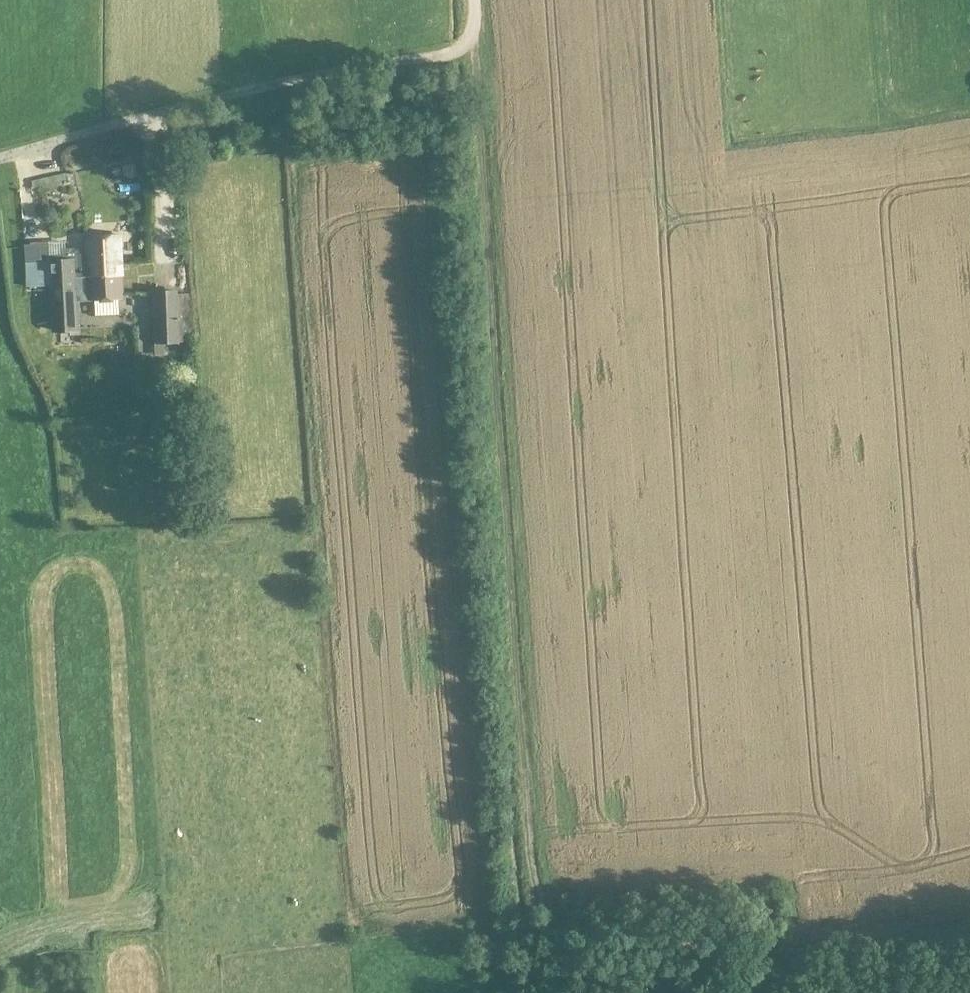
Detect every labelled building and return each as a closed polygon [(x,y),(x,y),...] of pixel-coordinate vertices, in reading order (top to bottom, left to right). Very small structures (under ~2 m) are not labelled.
[(89,258),(74,259),(27,262),(29,286),(53,285),(75,284),(75,279),(90,278),(99,277),(99,278),(103,277),(103,265),(107,265),(107,268),(122,267),(120,236),(88,238),(89,258)] [(75,284),(53,285),(55,332),(77,331),(76,301),(124,298),(122,267),(107,268),(107,265),(103,265),(103,277),(99,278),(99,277),(90,278),(75,279),(75,284)] [(181,344),(178,290),(155,291),(156,344),(181,344)] [(55,985),(32,990),(33,992),(57,992),(55,985)]
